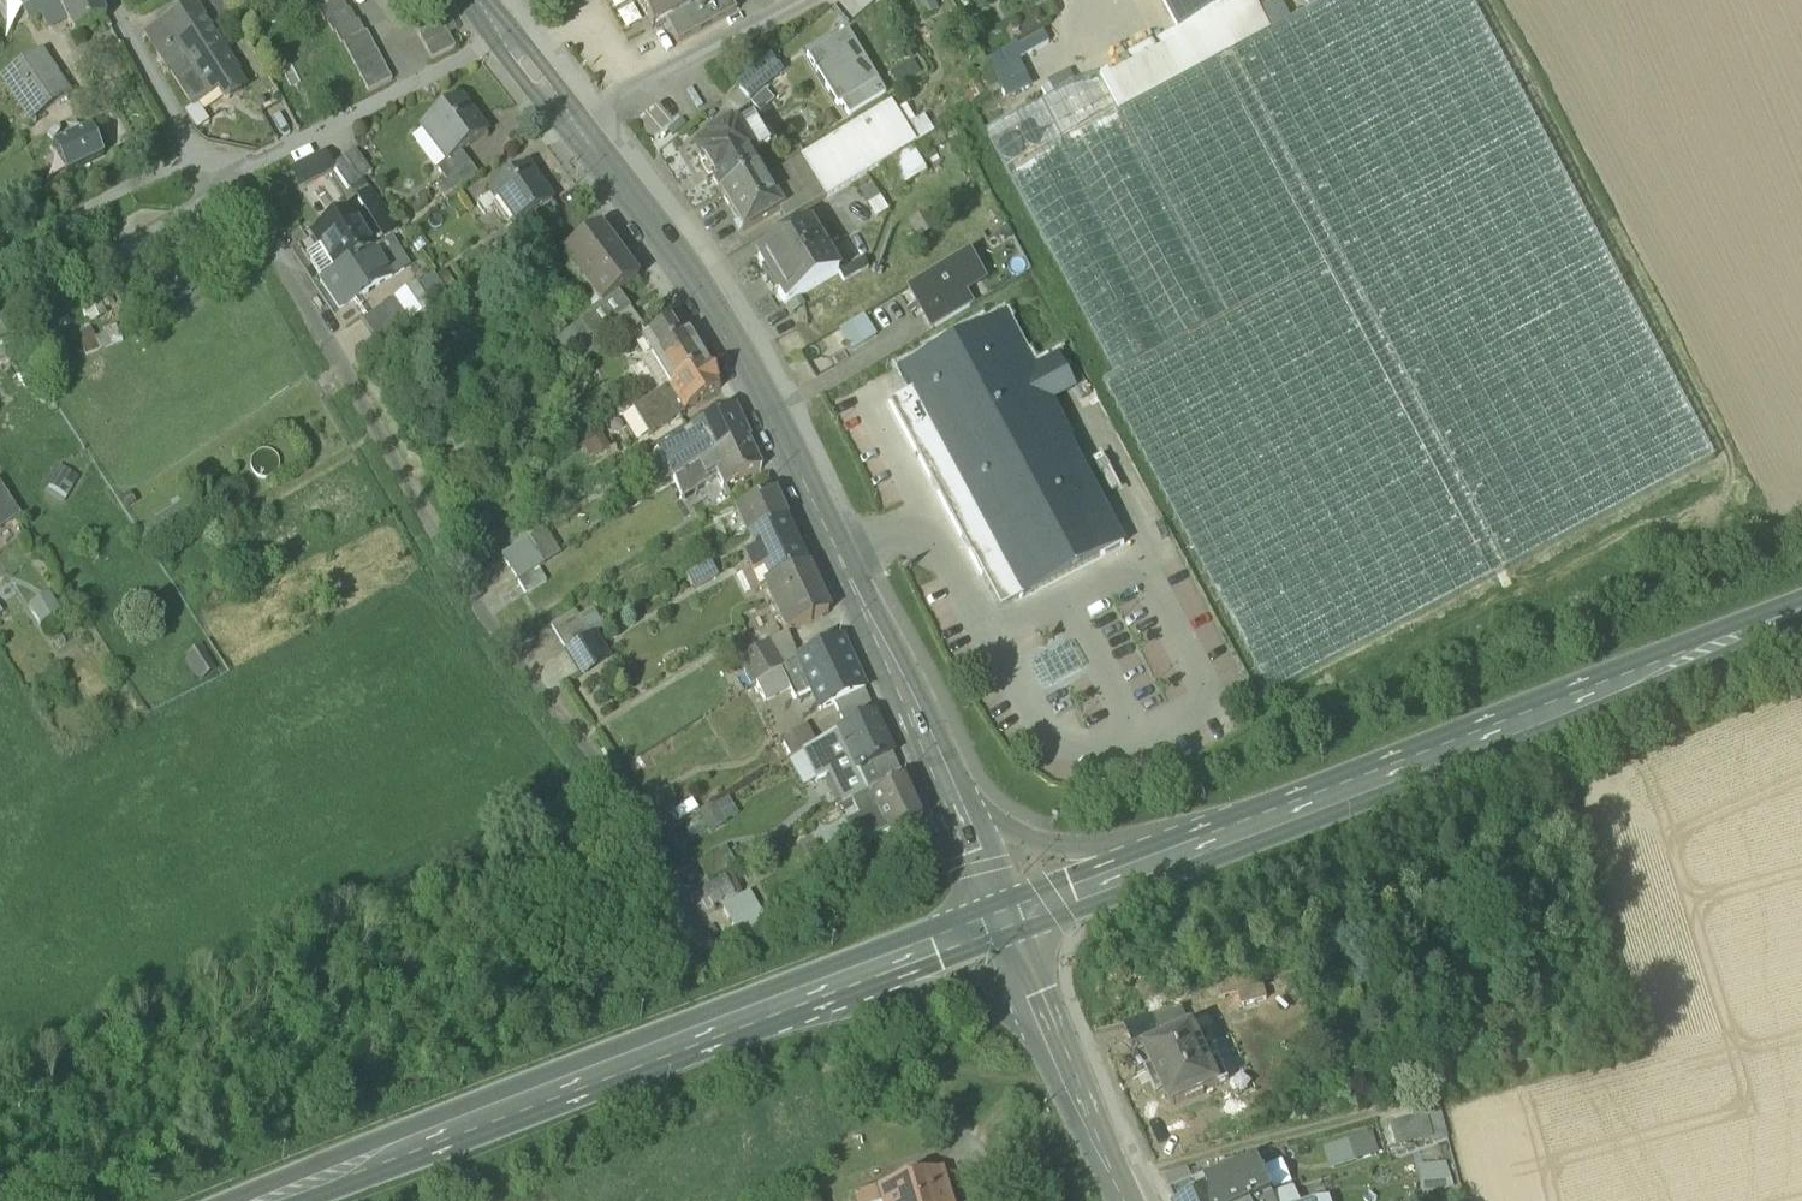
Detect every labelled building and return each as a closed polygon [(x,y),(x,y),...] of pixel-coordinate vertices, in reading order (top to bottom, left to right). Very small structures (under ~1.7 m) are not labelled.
[(64,16),(55,0),(18,0),(25,13),(29,11),(34,20),(41,16),(46,26),(64,16)] [(64,16),(74,36),(106,20),(95,0),(55,0),(64,16)] [(222,0),(209,0),(207,1),(219,22),(231,16),(222,0)] [(665,26),(676,20),(676,19),(711,0),(640,0),(637,1),(635,3),(651,34),(665,26)] [(727,0),(711,0),(676,19),(676,20),(665,26),(677,47),(736,15),(727,0)] [(931,0),(910,0),(921,20),(937,11),(931,0)] [(1120,113),(1228,316),(1114,376),(1115,377),(1104,382),(1271,696),(1717,460),(1472,0),(1333,0),(1292,21),(1272,32),(1132,106),(1120,113)] [(1181,34),(1180,33),(1162,44),(1164,49),(1171,62),(1123,88),(1132,106),(1272,32),(1260,11),(1254,0),(1244,0),(1181,34)] [(1180,33),(1181,34),(1244,0),(1162,0),(1180,33)] [(1260,11),(1272,32),(1292,21),(1281,0),(1260,11)] [(324,27),(326,26),(348,15),(341,3),(318,15),(324,27)] [(169,72),(194,109),(197,107),(219,92),(226,102),(230,103),(243,94),(244,90),(237,80),(241,77),(194,6),(145,34),(170,72),(169,72)] [(350,14),(348,15),(326,26),(333,38),(335,38),(356,26),(350,14)] [(412,28),(418,40),(442,28),(436,16),(412,28)] [(341,50),(342,49),(364,37),(358,25),(356,26),(335,38),(341,50)] [(449,40),(442,28),(418,40),(425,52),(449,40)] [(1042,32),(984,64),(1001,94),(1005,102),(1032,88),(1018,62),(1049,45),(1042,32)] [(836,110),(840,108),(878,85),(847,34),(806,60),(836,110)] [(366,37),(364,37),(342,49),(349,61),(373,49),(366,37)] [(455,52),(449,40),(425,52),(431,65),(455,52)] [(379,61),(373,49),(349,61),(355,73),(379,61)] [(1171,62),(1164,49),(1103,81),(1120,113),(1132,106),(1123,88),(1171,62)] [(28,126),(73,97),(43,51),(0,80),(0,83),(28,126)] [(385,73),(379,61),(355,73),(361,85),(385,73)] [(737,89),(749,104),(782,75),(770,61),(737,89)] [(913,63),(891,77),(898,89),(920,75),(913,63)] [(1056,77),(1063,90),(1088,76),(1081,63),(1056,77)] [(984,132),(1114,376),(1228,316),(1120,113),(1103,81),(1098,72),(1054,95),(1046,99),(984,132)] [(392,85),(385,73),(361,85),(368,97),(392,85)] [(885,97),(878,85),(840,108),(847,120),(885,97)] [(1042,91),(1046,99),(1054,95),(1050,86),(1042,91)] [(421,132),(424,136),(443,162),(446,166),(447,168),(461,157),(486,139),(460,103),(421,132)] [(209,125),(197,107),(194,109),(184,116),(194,134),(209,125)] [(902,130),(903,132),(916,124),(905,107),(892,115),(902,130)] [(878,118),(889,138),(902,130),(892,115),(889,111),(878,118)] [(885,165),(900,155),(889,138),(878,118),(804,163),(827,200),(885,165)] [(903,132),(912,148),(934,135),(924,119),(916,124),(903,132)] [(710,185),(718,198),(755,176),(747,162),(767,150),(756,131),(741,127),(733,132),(729,126),(704,142),(707,147),(692,156),(702,172),(697,175),(705,188),(710,185)] [(903,132),(902,130),(889,138),(900,155),(912,148),(903,132)] [(90,131),(52,150),(66,177),(103,159),(90,131)] [(433,169),(443,162),(424,136),(414,143),(433,169)] [(928,174),(912,148),(900,155),(885,165),(901,191),(928,174)] [(298,193),(334,174),(332,171),(333,170),(325,155),(288,175),(298,193)] [(344,163),(360,186),(371,178),(355,155),(344,163)] [(436,173),(447,187),(470,170),(461,157),(447,168),(446,166),(436,173)] [(433,169),(436,173),(446,166),(443,162),(433,169)] [(334,174),(348,194),(359,186),(343,163),(333,170),(332,171),(334,174)] [(785,226),(827,200),(804,163),(775,181),(781,191),(769,198),(781,219),(785,226)] [(479,182),(470,170),(447,187),(437,194),(446,207),(479,182)] [(490,197),(514,233),(551,208),(527,172),(490,197)] [(759,182),(769,198),(781,191),(775,181),(771,174),(759,182)] [(718,198),(744,241),(781,219),(769,198),(759,182),(755,176),(718,198)] [(872,187),(859,194),(875,221),(888,214),(872,187)] [(531,226),(539,238),(562,222),(554,210),(531,226)] [(312,238),(324,257),(336,276),(372,254),(374,252),(350,214),(312,238)] [(757,261),(772,284),(823,253),(808,229),(757,261)] [(562,260),(601,312),(618,299),(637,284),(599,232),(562,260)] [(374,252),(372,254),(390,283),(404,274),(386,245),(374,252)] [(823,253),(772,284),(786,308),(838,277),(823,253)] [(340,313),(390,283),(372,254),(336,276),(321,286),(340,313)] [(908,292),(924,317),(961,294),(981,282),(966,256),(908,292)] [(321,286),(336,276),(324,257),(309,266),(321,286)] [(159,285),(172,307),(193,295),(181,273),(159,285)] [(445,277),(436,283),(448,301),(457,294),(445,277)] [(108,283),(142,343),(151,338),(117,278),(108,283)] [(435,310),(448,301),(436,283),(434,280),(421,288),(435,310)] [(414,324),(435,310),(421,288),(399,303),(414,324)] [(933,332),(970,309),(961,294),(924,317),(933,332)] [(107,318),(97,297),(80,305),(90,326),(107,318)] [(565,359),(603,333),(630,315),(618,299),(601,312),(581,327),(555,345),(565,359)] [(414,324),(399,303),(391,308),(405,329),(414,324)] [(365,321),(381,346),(405,329),(391,308),(389,305),(365,321)] [(640,329),(630,315),(603,333),(614,347),(640,329)] [(1003,319),(898,374),(911,397),(1009,581),(1010,580),(1013,585),(1029,577),(1026,571),(1113,525),(1049,406),(1045,397),(1070,384),(1057,361),(1033,374),(1003,319)] [(864,347),(851,326),(839,334),(851,354),(864,347)] [(104,336),(109,348),(122,342),(115,327),(102,332),(104,336)] [(665,388),(668,392),(704,368),(693,350),(683,357),(677,346),(667,330),(641,347),(651,364),(653,367),(652,368),(665,389),(665,388)] [(96,340),(92,331),(76,338),(85,358),(101,351),(96,340)] [(104,336),(96,340),(101,351),(109,348),(104,336)] [(683,357),(693,350),(687,339),(677,346),(683,357)] [(633,375),(650,403),(653,402),(668,392),(665,388),(665,389),(652,368),(653,367),(651,364),(633,375)] [(720,393),(704,368),(668,392),(683,416),(720,393)] [(1074,393),(1070,384),(1045,397),(1049,406),(1074,393)] [(669,426),(683,416),(668,392),(653,402),(669,426)] [(1020,602),(1009,581),(911,397),(888,409),(988,593),(1020,602)] [(648,439),(669,426),(653,402),(650,403),(650,404),(632,415),(648,439)] [(699,440),(702,447),(710,464),(747,445),(733,416),(697,434),(699,440)] [(600,436),(580,449),(590,464),(610,452),(600,436)] [(684,459),(702,447),(699,440),(680,450),(684,459)] [(761,474),(747,445),(710,464),(717,481),(722,493),(761,474)] [(674,486),(710,464),(702,447),(684,459),(680,450),(678,446),(661,458),(674,486)] [(674,486),(682,501),(717,481),(710,464),(674,486)] [(63,506),(79,479),(58,467),(42,494),(63,506)] [(18,515),(0,488),(0,527),(18,515)] [(747,542),(748,541),(785,525),(772,498),(735,515),(747,542)] [(762,573),(768,587),(806,571),(785,525),(748,541),(755,556),(762,573)] [(1010,580),(1009,581),(1020,602),(1125,546),(1113,525),(1026,571),(1029,577),(1013,585),(1010,580)] [(545,534),(528,545),(544,569),(560,558),(545,534)] [(517,585),(520,584),(541,571),(544,569),(528,545),(502,561),(517,585)] [(754,578),(762,573),(755,556),(746,562),(754,578)] [(686,580),(695,594),(718,580),(709,565),(686,580)] [(549,582),(541,571),(520,584),(528,595),(549,582)] [(827,618),(806,571),(768,587),(764,590),(786,637),(827,618)] [(49,594),(27,607),(40,627),(61,613),(49,594)] [(592,613),(583,619),(593,636),(603,630),(592,613)] [(553,631),(566,653),(593,636),(583,619),(580,614),(553,631)] [(796,656),(826,650),(823,635),(805,639),(804,633),(792,635),(796,656)] [(566,654),(581,679),(608,662),(607,661),(593,637),(566,654)] [(778,676),(797,664),(781,639),(736,666),(751,692),(760,686),(778,676)] [(840,644),(799,666),(807,684),(813,697),(820,714),(834,708),(863,694),(840,644)] [(217,672),(202,648),(185,658),(200,682),(217,672)] [(797,664),(778,676),(789,695),(790,694),(796,706),(813,697),(807,684),(799,666),(798,663),(797,664)] [(772,705),(789,695),(778,676),(760,686),(772,705)] [(834,708),(844,731),(872,714),(863,694),(834,708)] [(843,809),(851,804),(899,776),(892,760),(893,760),(873,718),(836,736),(815,749),(802,756),(816,785),(829,779),(843,809)] [(781,744),(790,763),(802,756),(815,749),(807,732),(781,744)] [(816,785),(802,756),(790,763),(787,766),(803,793),(816,785)] [(900,776),(899,776),(851,804),(859,822),(844,830),(855,854),(922,823),(900,776)] [(727,801),(715,809),(726,827),(738,820),(727,801)] [(709,838),(726,827),(715,809),(697,819),(709,838)] [(698,868),(709,886),(737,870),(725,852),(698,868)] [(724,880),(703,893),(713,910),(735,897),(724,880)] [(721,911),(739,942),(765,927),(748,897),(721,911)] [(1240,997),(1243,1009),(1267,1003),(1264,990),(1240,997)] [(1125,1029),(1133,1048),(1161,1035),(1155,1020),(1125,1029)] [(1166,1096),(1173,1111),(1187,1105),(1188,1107),(1205,1099),(1204,1097),(1229,1085),(1220,1064),(1209,1069),(1194,1035),(1176,1043),(1176,1042),(1164,1048),(1147,1056),(1154,1071),(1166,1096)] [(1157,1100),(1166,1096),(1154,1071),(1146,1075),(1157,1100)] [(1440,1104),(1424,1109),(1425,1117),(1431,1141),(1432,1146),(1449,1140),(1440,1104)] [(1425,1117),(1391,1126),(1396,1150),(1431,1141),(1425,1117)] [(1373,1134),(1323,1151),(1330,1172),(1380,1155),(1373,1134)] [(1207,1185),(1210,1192),(1261,1170),(1258,1163),(1207,1185)] [(1283,1163),(1264,1171),(1275,1194),(1293,1186),(1283,1163)] [(1446,1165),(1419,1166),(1422,1193),(1454,1190),(1446,1165)] [(1261,1170),(1210,1192),(1211,1195),(1201,1200),(1198,1200),(1266,1200),(1269,1200),(1270,1199),(1273,1198),(1261,1170)] [(903,1183),(908,1200),(951,1200),(941,1171),(903,1183)] [(1165,1182),(1171,1194),(1171,1195),(1194,1185),(1190,1175),(1165,1182)] [(903,1183),(878,1190),(881,1200),(908,1200),(903,1183)] [(1171,1200),(1198,1200),(1201,1200),(1194,1185),(1171,1195),(1171,1194),(1168,1196),(1171,1200)] [(878,1190),(853,1198),(854,1200),(881,1200),(878,1190)] [(1273,1198),(1270,1199),(1269,1200),(1270,1200),(1300,1200),(1295,1191),(1273,1198)]
